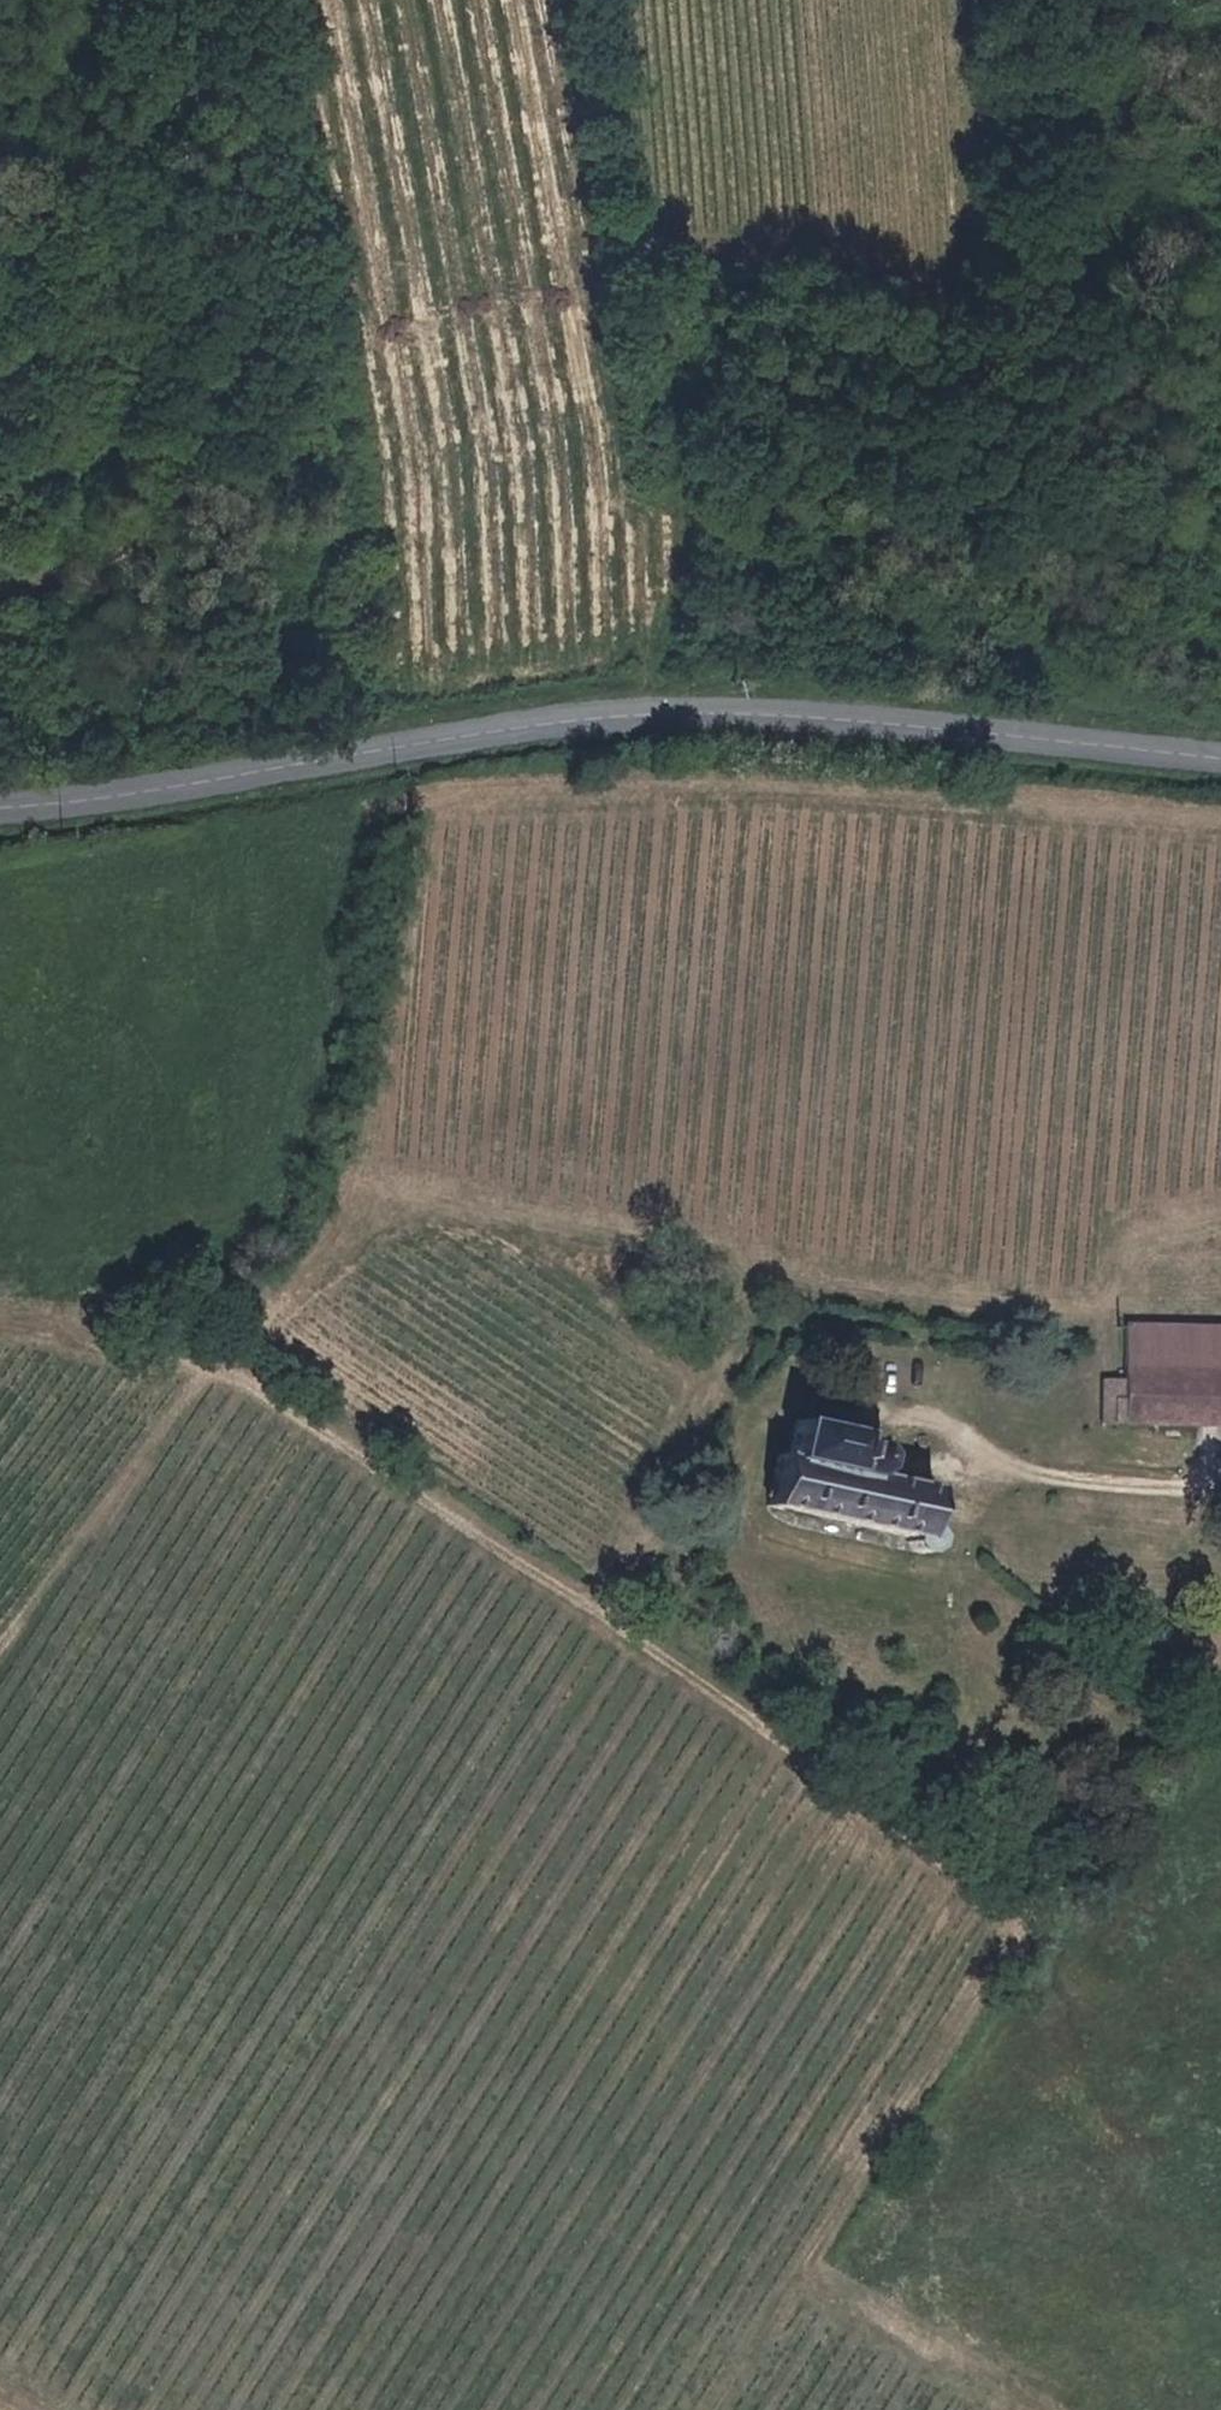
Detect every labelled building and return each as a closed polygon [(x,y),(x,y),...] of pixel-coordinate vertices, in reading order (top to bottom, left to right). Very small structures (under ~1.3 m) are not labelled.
[(1121,1318),(1121,1425),(1220,1426),(1220,1319),(1121,1318)] [(768,1509),(909,1542),(907,1547),(913,1555),(919,1558),(924,1558),(928,1554),(933,1550),(934,1544),(934,1538),(931,1533),(925,1529),(934,1491),(875,1477),(878,1472),(883,1468),(884,1459),(883,1453),(878,1447),(872,1446),(865,1444),(859,1447),(857,1449),(854,1447),(856,1441),(857,1436),(798,1422),(789,1457),(781,1456),(768,1509)]
